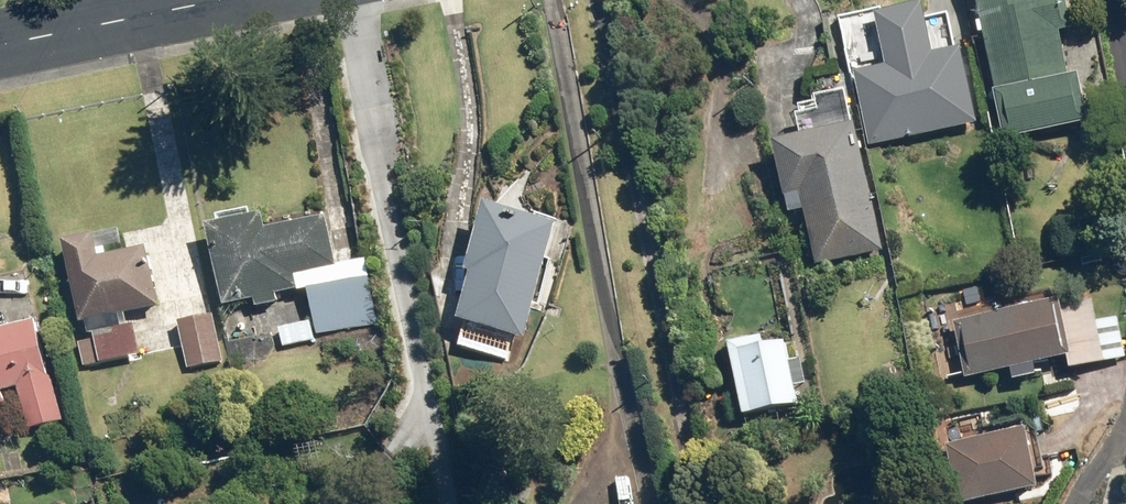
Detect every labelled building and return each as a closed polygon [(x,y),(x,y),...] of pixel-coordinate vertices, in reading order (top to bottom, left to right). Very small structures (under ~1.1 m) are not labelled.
[(1005,138),(1090,121),(1081,76),(1069,78),(1060,33),(1074,30),(1068,0),(977,0),(1005,138)] [(963,49),(935,55),(925,7),(877,16),(887,66),(854,72),(869,146),(978,124),(963,49)] [(858,124),(774,142),(789,214),(805,210),(817,265),(885,250),(858,124)] [(542,217),(497,204),(478,272),(483,274),(469,320),(532,338),(565,223),(561,222),(562,219),(543,213),(542,217)] [(225,224),(215,226),(231,305),(261,299),(263,307),(285,303),(283,294),(304,290),(305,291),(313,290),(322,334),(384,322),(372,259),(343,264),(333,217),(274,228),(271,214),(254,218),(252,210),(224,215),(225,224)] [(104,234),(72,240),(87,322),(93,321),(95,334),(100,333),(106,362),(146,354),(141,324),(135,325),(133,313),(167,307),(156,248),(116,255),(115,248),(107,250),(104,234)] [(1062,306),(1061,301),(954,321),(965,378),(1069,358),(1071,368),(1125,357),(1117,317),(1095,321),(1091,301),(1062,306)] [(218,315),(183,321),(192,368),(227,361),(218,315)] [(0,333),(0,407),(14,405),(11,392),(28,389),(36,428),(71,421),(62,377),(60,377),(49,323),(0,333)] [(799,405),(786,342),(765,346),(763,338),(729,345),(743,416),(799,405)] [(1028,429),(945,445),(956,503),(1039,487),(1028,429)]
